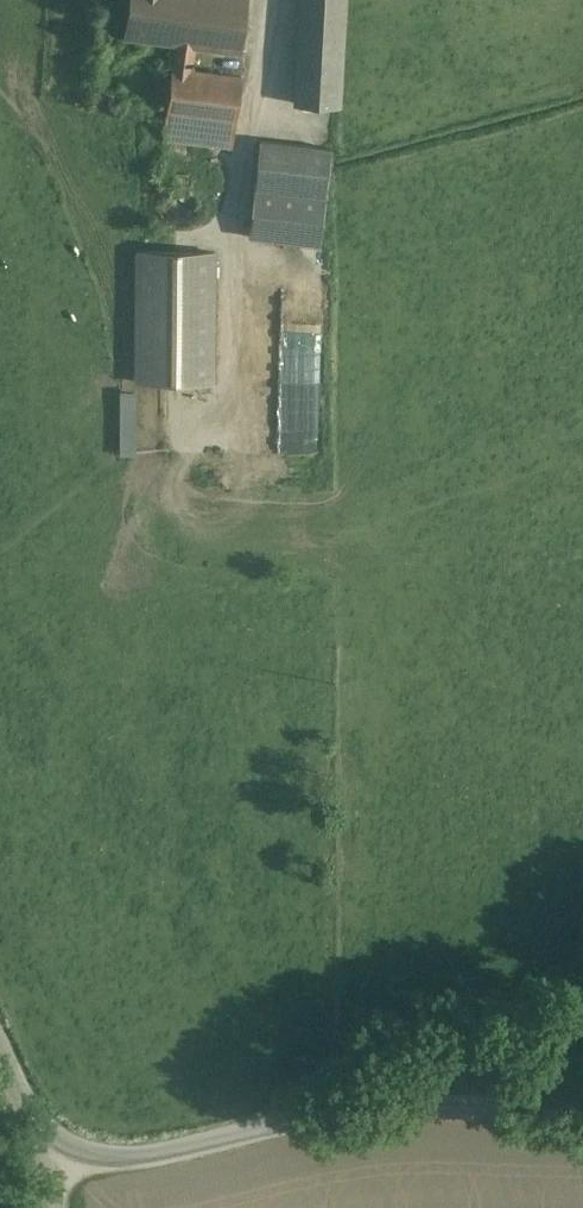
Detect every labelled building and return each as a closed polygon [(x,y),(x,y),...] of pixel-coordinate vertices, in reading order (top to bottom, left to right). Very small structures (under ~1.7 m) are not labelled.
[(124,37),(175,44),(195,47),(240,53),(247,0),(129,0),(124,37)] [(296,104),(338,106),(344,0),(302,0),(296,104)] [(242,78),(192,71),(195,47),(175,44),(163,139),(232,148),(242,78)] [(331,150),(260,141),(249,237),(320,246),(331,150)] [(214,252),(138,251),(137,381),(213,382),(214,252)]
